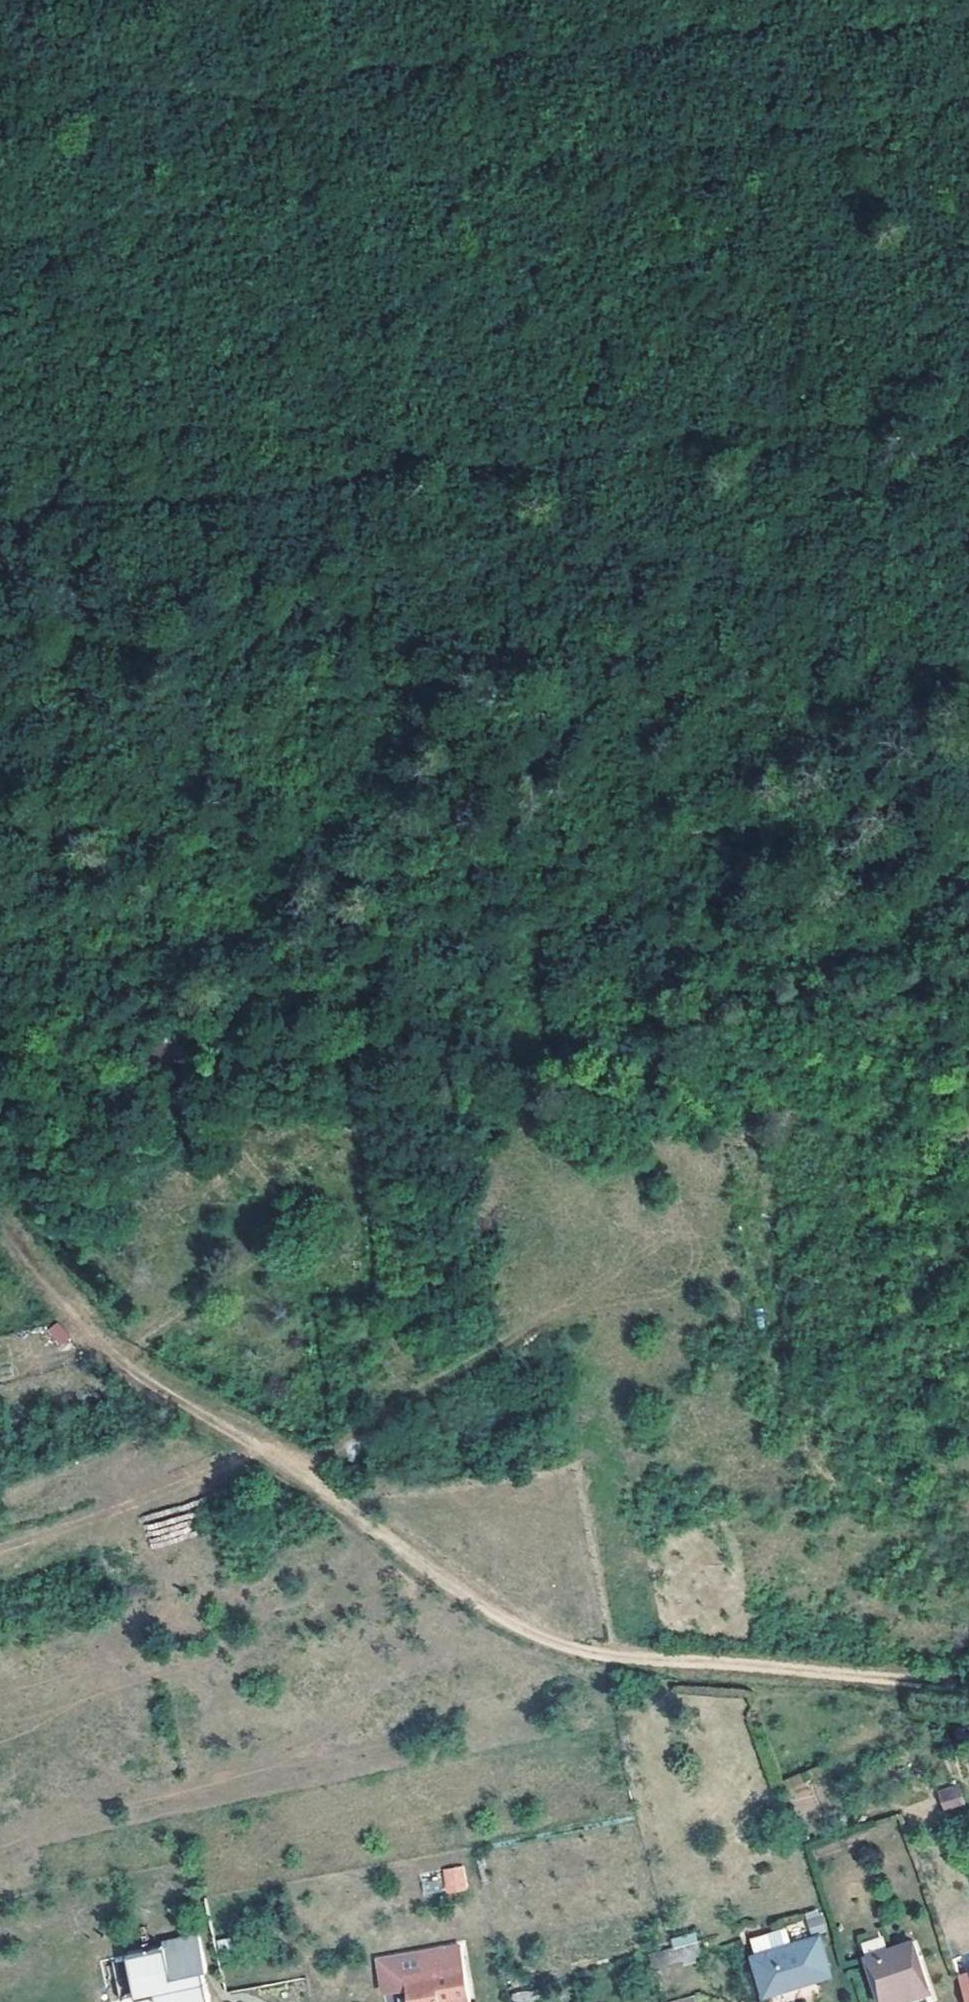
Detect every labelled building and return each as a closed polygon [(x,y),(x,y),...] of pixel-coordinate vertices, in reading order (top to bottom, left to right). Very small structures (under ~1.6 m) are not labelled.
[(966,1807),(960,1788),(938,1796),(945,1815),(966,1807)] [(463,1864),(440,1870),(447,1895),(469,1889),(463,1864)] [(805,1913),(810,1933),(826,1930),(821,1909),(805,1913)] [(199,1932),(163,1940),(164,1945),(126,1954),(135,1997),(155,1992),(157,2001),(172,2001),(179,2000),(179,2001),(211,2001),(204,1969),(206,1968),(199,1932)] [(696,1933),(669,1935),(671,1950),(650,1952),(651,1965),(699,1961),(696,1933)] [(830,1976),(818,1939),(752,1959),(763,1997),(830,1976)] [(913,1941),(866,1959),(867,1963),(881,2001),(894,2001),(930,1990),(913,1941)] [(457,1961),(454,1945),(372,1961),(378,1990),(383,2001),(465,2001),(457,1961)] [(954,1976),(963,2001),(968,2001),(968,1971),(954,1976)]
